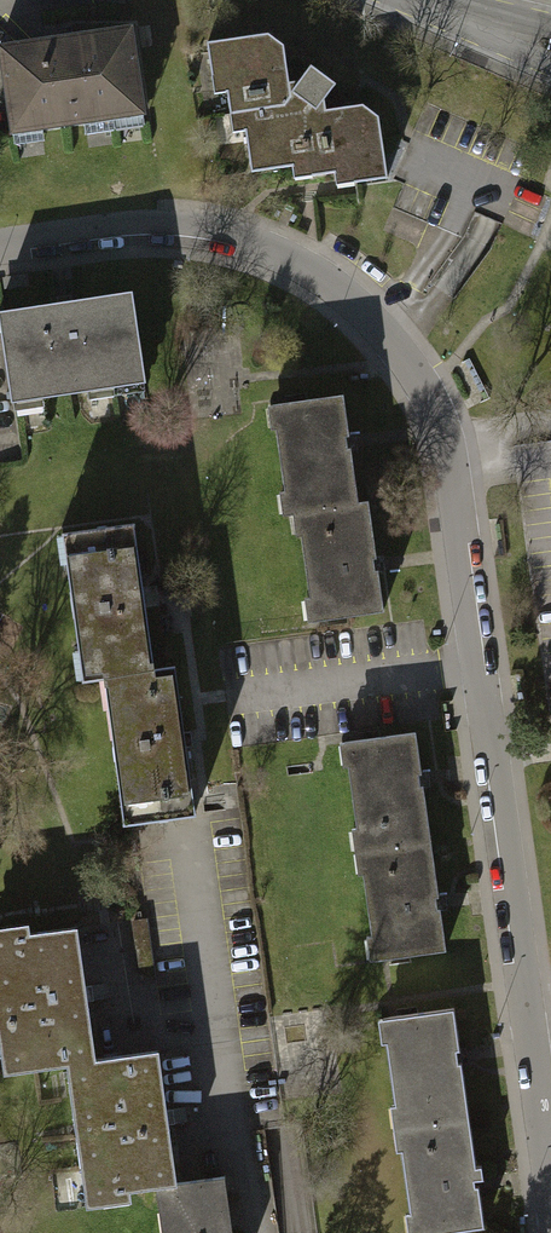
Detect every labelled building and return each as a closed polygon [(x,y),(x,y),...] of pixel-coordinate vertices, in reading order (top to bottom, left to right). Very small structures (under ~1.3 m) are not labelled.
[(0,47),(0,54),(13,137),(143,117),(130,28),(0,47)] [(267,37),(208,45),(215,94),(227,92),(232,133),(245,131),(251,172),(294,166),(296,178),(336,172),(338,186),(386,179),(378,119),(361,108),(325,112),(324,104),(337,86),(312,68),(299,86),(287,87),(282,47),(267,37)] [(0,312),(0,322),(13,401),(145,380),(131,291),(0,312)] [(352,436),(348,403),(277,412),(280,433),(276,433),(284,498),(290,497),(293,518),(363,509),(355,451),(351,452),(349,437),(352,436)] [(380,559),(373,509),(303,518),(306,540),(300,541),(309,606),(315,605),(318,625),(388,616),(382,575),(378,575),(376,559),(380,559)] [(152,669),(132,524),(69,532),(89,677),(152,669)] [(194,814),(173,667),(110,676),(132,823),(194,814)] [(424,774),(420,741),(349,750),(352,771),(348,771),(356,836),(362,835),(365,856),(434,847),(427,789),(422,790),(420,775),(424,774)] [(441,898),(435,848),(364,857),(367,879),(362,880),(370,945),(376,944),(379,964),(449,955),(444,914),(439,914),(437,898),(441,898)] [(0,947),(0,976),(4,976),(19,1079),(99,1067),(80,935),(0,947)] [(458,1050),(453,1010),(382,1019),(385,1040),(381,1040),(389,1106),(395,1105),(398,1128),(468,1119),(461,1063),(457,1063),(455,1050),(458,1050)] [(84,1175),(88,1204),(166,1193),(180,1191),(161,1059),(81,1070),(96,1173),(84,1175)] [(468,1119),(398,1128),(401,1151),(396,1152),(404,1217),(411,1216),(413,1232),(441,1232),(484,1228),(478,1185),(474,1186),(473,1180),(482,1179),(480,1167),(475,1168),(468,1119)] [(228,1185),(166,1193),(172,1232),(235,1232),(228,1185)]
